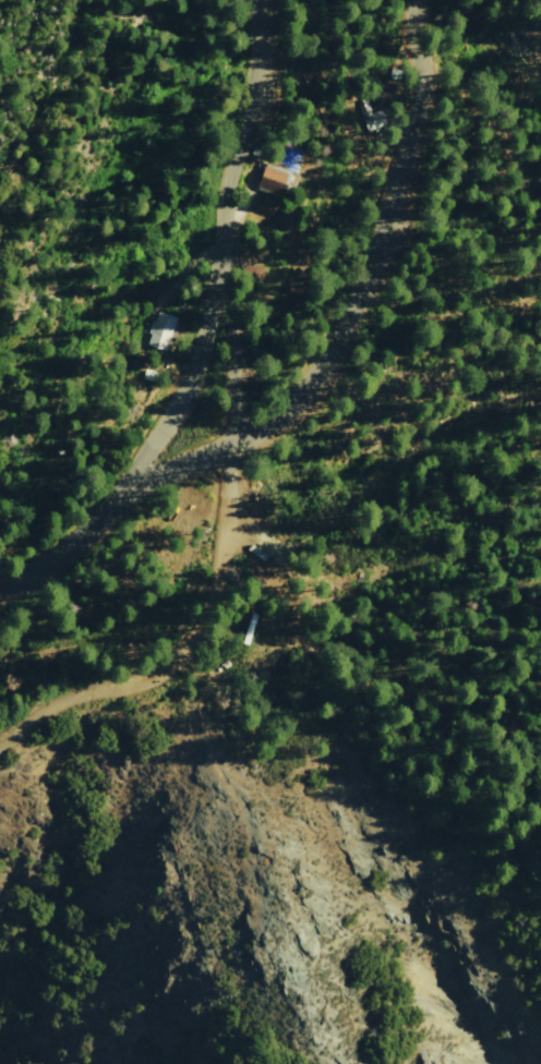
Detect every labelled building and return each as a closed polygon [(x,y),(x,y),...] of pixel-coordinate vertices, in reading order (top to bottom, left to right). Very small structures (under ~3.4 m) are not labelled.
[(256,187),(282,196),(290,172),(264,164),(256,187)] [(168,351),(178,317),(155,310),(145,344),(168,351)]
